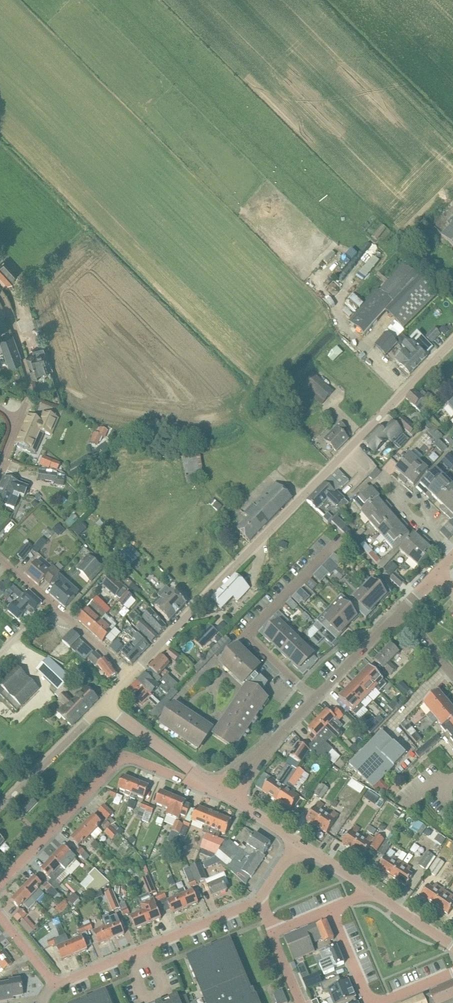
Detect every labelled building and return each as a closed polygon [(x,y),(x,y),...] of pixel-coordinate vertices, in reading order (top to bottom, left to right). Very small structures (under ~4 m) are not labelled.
[(452,247),(452,224),(442,236),(452,247)] [(382,225),(373,235),(377,239),(387,229),(382,225)] [(18,276),(4,260),(0,264),(0,277),(8,285),(18,276)] [(408,262),(380,293),(377,290),(364,304),(367,307),(352,323),(364,335),(386,311),(403,329),(439,293),(433,287),(408,262)] [(350,299),(345,304),(355,313),(359,308),(350,299)] [(444,327),(440,331),(445,336),(449,332),(450,332),(452,329),(450,326),(446,329),(444,327)] [(441,334),(436,329),(428,338),(432,343),(441,334)] [(402,334),(396,341),(401,345),(407,339),(402,334)] [(21,362),(22,361),(12,335),(0,339),(0,351),(3,350),(9,366),(21,362)] [(410,342),(403,348),(406,351),(420,364),(426,358),(426,357),(431,352),(431,351),(422,343),(417,348),(410,342)] [(26,357),(32,378),(42,374),(49,372),(46,363),(48,362),(43,346),(32,350),(33,354),(26,357)] [(396,362),(403,368),(410,375),(420,364),(406,351),(396,362)] [(302,387),(321,405),(334,392),(315,374),(302,387)] [(406,399),(415,407),(415,408),(415,407),(421,413),(435,399),(424,389),(418,396),(414,391),(406,399)] [(448,406),(452,413),(452,399),(451,396),(446,401),(446,402),(445,403),(448,406)] [(14,446),(24,450),(27,451),(31,443),(34,444),(40,431),(50,435),(57,419),(43,413),(39,422),(27,416),(14,446)] [(397,422),(400,424),(411,435),(416,430),(403,417),(397,422)] [(425,427),(433,435),(439,429),(431,421),(425,427)] [(378,428),(364,443),(374,452),(388,439),(392,443),(402,433),(392,423),(382,432),(378,428)] [(347,430),(340,424),(337,428),(340,431),(327,443),(337,452),(348,440),(342,435),(347,430)] [(434,445),(435,446),(439,441),(433,435),(425,427),(422,431),(426,435),(426,436),(435,444),(434,445)] [(94,433),(90,443),(96,446),(97,446),(101,437),(105,438),(108,431),(100,428),(97,434),(94,433)] [(439,430),(439,429),(433,435),(439,441),(443,437),(437,432),(439,430)] [(439,441),(435,446),(443,454),(448,449),(445,447),(439,441)] [(198,447),(197,447),(180,451),(187,483),(204,480),(198,447)] [(398,479),(402,482),(419,462),(423,457),(414,450),(410,454),(396,470),(401,475),(398,479)] [(43,457),(39,466),(46,469),(49,470),(49,469),(53,470),(57,472),(60,464),(43,457)] [(419,462),(402,482),(405,485),(408,481),(414,486),(428,470),(419,462)] [(423,492),(426,496),(445,477),(436,469),(421,485),(426,489),(423,492)] [(328,525),(332,522),(337,517),(350,504),(337,491),(341,486),(342,487),(349,480),(338,470),(307,501),(317,511),(318,510),(325,518),(323,520),(328,525)] [(39,471),(38,480),(55,483),(56,474),(39,471)] [(55,483),(55,486),(62,487),(64,475),(56,474),(55,483)] [(3,478),(0,486),(0,488),(14,494),(25,498),(28,488),(24,487),(24,486),(13,481),(3,477),(3,478)] [(426,496),(429,499),(432,495),(438,501),(452,486),(452,485),(445,477),(426,496)] [(238,531),(243,536),(250,543),(293,499),(276,483),(245,514),(249,519),(238,531)] [(375,486),(367,492),(355,503),(363,512),(378,499),(380,498),(375,492),(378,489),(375,486)] [(443,512),(452,502),(452,486),(438,501),(443,506),(440,509),(443,512)] [(3,505),(14,510),(17,501),(12,499),(14,494),(0,488),(0,504),(3,505)] [(209,504),(219,512),(222,507),(213,499),(209,504)] [(370,523),(389,505),(386,502),(383,505),(378,499),(363,512),(361,513),(370,523)] [(443,512),(446,515),(449,512),(452,515),(452,502),(443,512)] [(392,509),(389,505),(370,523),(378,532),(394,517),(389,512),(392,509)] [(74,514),(65,524),(70,528),(79,519),(74,514)] [(332,522),(341,530),(346,527),(347,526),(337,517),(332,522)] [(394,517),(378,532),(385,541),(405,524),(402,520),(399,523),(394,517)] [(80,522),(72,530),(78,537),(87,530),(80,522)] [(452,535),(452,528),(449,523),(444,528),(452,536),(452,535)] [(52,531),(59,537),(65,531),(58,524),(52,531)] [(405,524),(385,541),(393,550),(410,536),(404,530),(408,527),(405,524)] [(351,538),(353,537),(355,535),(346,527),(341,530),(350,539),(351,538)] [(448,540),(452,536),(444,528),(440,532),(448,540)] [(46,529),(42,534),(49,540),(53,534),(46,529)] [(355,535),(353,537),(351,538),(354,541),(356,540),(361,545),(365,542),(357,533),(355,535)] [(421,540),(415,535),(400,550),(409,559),(427,540),(424,537),(421,540)] [(430,543),(427,540),(409,559),(418,567),(433,551),(427,546),(430,543)] [(372,552),(365,542),(361,545),(369,555),(372,552)] [(33,550),(27,545),(18,556),(23,561),(33,550)] [(131,546),(127,549),(137,560),(141,556),(131,546)] [(137,561),(126,550),(120,556),(131,567),(137,561)] [(377,564),(380,561),(372,552),(369,555),(377,564)] [(350,559),(367,576),(373,570),(357,553),(350,559)] [(89,554),(77,566),(91,580),(104,567),(89,554)] [(335,554),(330,559),(337,566),(342,561),(335,554)] [(338,567),(337,566),(330,559),(324,565),(333,573),(338,567)] [(38,561),(26,575),(39,587),(45,581),(50,585),(51,584),(58,576),(65,568),(59,563),(54,568),(53,566),(49,571),(38,561)] [(391,562),(385,569),(389,574),(392,576),(398,568),(391,562)] [(329,574),(322,567),(318,572),(325,579),(329,574)] [(107,570),(103,574),(108,578),(112,574),(107,570)] [(321,583),(325,579),(318,572),(313,576),(321,583)] [(400,587),(404,582),(395,574),(391,579),(400,587)] [(250,588),(236,575),(212,600),(222,609),(233,597),(238,601),(250,588)] [(50,595),(66,609),(75,598),(60,584),(64,579),(63,580),(58,576),(51,584),(56,588),(50,595)] [(106,581),(103,585),(115,597),(116,597),(123,589),(112,579),(110,577),(106,581)] [(377,578),(364,591),(377,604),(380,601),(381,602),(387,597),(385,595),(389,591),(391,593),(392,593),(377,577),(377,578)] [(0,583),(0,599),(5,594),(4,593),(13,583),(8,578),(4,584),(1,582),(0,583)] [(124,582),(136,593),(139,590),(129,580),(126,580),(124,582)] [(317,586),(311,580),(306,585),(312,592),(317,586)] [(358,581),(356,584),(363,591),(366,588),(358,581)] [(19,599),(8,612),(18,620),(26,610),(25,609),(28,606),(34,611),(42,603),(30,593),(26,596),(13,585),(9,590),(19,599)] [(173,591),(164,601),(178,614),(187,605),(180,598),(173,591)] [(364,591),(352,604),(351,604),(360,613),(366,619),(367,618),(365,617),(369,612),(370,614),(375,608),(374,607),(377,604),(364,591)] [(127,593),(118,603),(123,608),(132,598),(127,593)] [(292,598),(300,605),(304,600),(297,593),(292,598)] [(170,623),(178,614),(164,601),(162,602),(159,599),(152,606),(156,609),(155,609),(162,616),(170,623)] [(347,600),(334,613),(348,626),(351,622),(352,624),(357,618),(356,617),(360,613),(351,604),(352,604),(347,599),(346,600),(347,600)] [(286,604),(294,611),(298,607),(291,600),(286,604)] [(93,602),(78,619),(78,620),(92,632),(98,626),(97,624),(99,623),(100,623),(105,617),(107,615),(93,602)] [(134,622),(132,624),(152,644),(159,637),(134,612),(129,617),(134,622)] [(143,620),(152,629),(160,636),(167,628),(160,621),(151,612),(143,620)] [(321,626),(323,628),(328,633),(337,641),(337,640),(335,638),(339,634),(341,635),(346,630),(344,629),(348,626),(334,613),(322,625),(321,626)] [(306,623),(310,618),(305,614),(301,618),(306,623)] [(117,626),(105,617),(100,623),(99,623),(97,624),(98,626),(92,632),(103,642),(117,626)] [(274,618),(274,617),(259,633),(259,634),(261,632),(266,637),(265,638),(270,643),(272,642),(275,645),(288,632),(274,619),(274,618)] [(223,622),(216,629),(221,635),(228,627),(223,622)] [(318,623),(314,627),(319,632),(323,628),(321,626),(318,623)] [(202,636),(197,641),(202,645),(207,640),(209,642),(218,632),(211,625),(201,634),(202,636)] [(323,628),(319,632),(324,637),(328,633),(323,628)] [(125,634),(128,637),(128,636),(137,644),(133,648),(141,655),(149,646),(130,629),(125,634)] [(80,638),(72,631),(63,641),(70,649),(71,648),(79,639),(80,638)] [(288,632),(275,645),(278,648),(277,649),(282,654),(296,640),(288,632)] [(216,639),(215,640),(216,642),(215,643),(217,645),(218,643),(219,641),(219,642),(223,638),(219,634),(215,638),(216,639)] [(128,636),(128,637),(123,642),(128,646),(121,654),(132,665),(141,655),(133,648),(137,644),(128,636)] [(194,670),(193,670),(197,673),(215,655),(217,657),(232,642),(226,636),(216,646),(213,650),(194,670)] [(85,644),(79,639),(71,648),(76,653),(85,644)] [(110,648),(116,653),(123,646),(120,643),(121,642),(118,639),(110,648)] [(291,661),(304,648),(296,640),(282,654),(287,659),(288,658),(291,661)] [(90,649),(85,644),(76,653),(81,658),(90,649)] [(391,645),(375,662),(383,670),(384,669),(391,675),(397,670),(390,663),(399,653),(391,645)] [(222,663),(232,674),(248,657),(238,647),(222,663)] [(304,648),(291,661),(294,664),(293,665),(298,670),(300,669),(305,674),(303,676),(304,676),(319,661),(318,660),(318,661),(304,648)] [(85,662),(94,652),(90,649),(81,658),(85,662)] [(166,655),(176,664),(180,659),(171,650),(166,655)] [(104,673),(110,680),(117,675),(117,673),(106,659),(104,661),(96,652),(85,663),(87,665),(90,662),(92,664),(96,667),(98,665),(104,673)] [(160,656),(149,668),(156,674),(159,677),(166,670),(170,665),(169,664),(167,662),(160,656)] [(243,684),(246,682),(253,674),(259,667),(248,657),(232,674),(243,684)] [(59,701),(65,707),(60,712),(58,710),(57,712),(65,720),(72,727),(98,700),(87,689),(75,702),(66,694),(69,691),(64,687),(71,679),(50,659),(38,671),(52,684),(50,690),(60,700),(59,701)] [(17,712),(40,689),(17,666),(0,683),(0,694),(17,712)] [(362,676),(379,692),(387,684),(370,668),(362,676)] [(144,673),(136,682),(145,690),(146,690),(152,696),(160,688),(159,687),(167,694),(172,689),(162,680),(157,685),(154,682),(153,681),(144,673)] [(156,674),(152,677),(157,682),(156,683),(157,685),(162,680),(159,677),(158,676),(156,675),(156,674)] [(249,685),(248,687),(259,694),(265,685),(253,674),(246,682),(249,685)] [(379,692),(362,676),(354,684),(369,697),(376,690),(379,693),(379,692)] [(127,691),(135,699),(136,700),(145,690),(136,682),(127,691)] [(397,688),(405,696),(411,690),(402,682),(397,688)] [(369,697),(354,684),(347,691),(364,708),(361,705),(369,697)] [(248,687),(239,699),(259,712),(267,700),(259,694),(248,687)] [(174,690),(151,714),(157,719),(172,704),(169,702),(178,693),(175,689),(174,690)] [(364,708),(347,691),(339,699),(356,716),(364,708)] [(423,704),(430,713),(445,700),(439,692),(423,704)] [(231,711),(251,724),(259,712),(239,699),(231,711)] [(445,700),(430,713),(437,721),(452,708),(445,700)] [(175,705),(163,723),(162,725),(174,733),(187,713),(175,705)] [(317,721),(326,730),(337,741),(342,736),(331,725),(336,720),(339,723),(344,717),(335,708),(330,713),(328,711),(317,721)] [(444,729),(452,722),(452,709),(452,708),(437,721),(444,729)] [(231,711),(223,724),(242,736),(251,724),(231,711)] [(199,722),(187,713),(174,733),(187,741),(199,722)] [(314,743),(315,742),(320,747),(317,751),(334,765),(341,758),(332,750),(333,750),(324,742),(323,742),(319,738),(326,730),(317,721),(308,730),(312,734),(308,737),(314,743)] [(199,722),(187,741),(199,749),(212,730),(199,722)] [(444,729),(441,732),(446,738),(448,736),(452,742),(451,743),(452,746),(452,722),(444,729)] [(374,723),(366,730),(371,735),(378,727),(374,723)] [(242,736),(223,724),(215,736),(234,749),(242,736)] [(382,732),(375,739),(349,766),(373,789),(406,755),(382,732)] [(299,743),(290,756),(301,763),(310,751),(299,743)] [(355,744),(348,750),(353,755),(360,748),(355,744)] [(263,791),(277,801),(287,785),(288,783),(296,771),(287,765),(278,778),(279,778),(276,781),(271,778),(263,791)] [(298,768),(296,771),(288,783),(295,788),(305,772),(298,768)] [(124,795),(130,798),(136,782),(124,777),(119,789),(125,792),(124,795)] [(348,787),(360,795),(365,788),(352,780),(348,787)] [(149,787),(136,782),(130,798),(136,800),(137,797),(144,800),(149,787)] [(287,785),(277,801),(291,810),(297,802),(300,797),(295,794),(296,791),(287,785)] [(315,795),(323,800),(329,790),(322,785),(315,795)] [(305,788),(301,795),(305,797),(309,790),(305,788)] [(369,791),(363,800),(370,805),(376,796),(369,791)] [(161,792),(157,801),(155,804),(169,810),(174,797),(161,792)] [(31,797),(20,809),(26,815),(38,803),(32,797),(31,797)] [(180,800),(174,797),(169,810),(166,816),(178,821),(177,823),(183,826),(191,808),(185,806),(187,802),(186,802),(187,800),(180,797),(180,800)] [(130,800),(128,808),(134,810),(136,803),(130,800)] [(316,827),(325,815),(320,812),(324,806),(318,802),(306,821),(316,827)] [(138,816),(143,819),(148,806),(142,804),(140,809),(141,809),(138,816)] [(99,811),(106,818),(108,820),(114,815),(104,805),(99,811)] [(155,809),(148,806),(143,819),(142,821),(149,824),(153,814),(152,813),(155,809)] [(198,807),(194,816),(192,821),(206,827),(203,834),(207,835),(215,814),(198,807)] [(327,834),(332,826),(339,816),(334,812),(330,818),(325,815),(316,827),(327,834)] [(215,814),(207,835),(201,849),(217,855),(222,845),(225,842),(219,840),(221,833),(226,835),(232,821),(215,814)] [(94,816),(83,828),(91,836),(99,828),(98,827),(101,823),(94,816)] [(111,818),(107,822),(111,826),(117,832),(121,828),(111,818)] [(162,826),(164,820),(158,818),(156,824),(162,826)] [(427,828),(416,820),(409,830),(417,835),(417,836),(420,838),(427,828)] [(111,826),(107,822),(107,821),(102,826),(107,830),(111,826)] [(176,823),(172,831),(180,835),(184,826),(183,826),(177,823),(176,823)] [(355,826),(348,836),(343,844),(353,851),(361,839),(357,836),(361,830),(355,826)] [(377,831),(373,828),(370,826),(367,831),(374,836),(377,831)] [(105,833),(112,840),(118,834),(111,827),(105,833)] [(91,836),(83,828),(71,840),(79,847),(82,843),(84,844),(91,836)] [(251,878),(263,860),(265,857),(263,856),(271,845),(255,834),(247,846),(248,847),(243,855),(238,852),(234,849),(231,853),(222,845),(217,855),(216,856),(228,867),(227,868),(232,873),(246,885),(251,878)] [(390,835),(379,853),(384,857),(396,838),(390,835)] [(132,836),(128,840),(131,844),(136,840),(132,836)] [(361,839),(353,851),(363,858),(370,847),(376,852),(384,840),(378,836),(375,840),(370,837),(366,842),(361,839)] [(95,841),(91,846),(96,850),(100,845),(95,841)] [(127,843),(122,847),(127,852),(131,847),(127,843)] [(53,859),(61,867),(66,871),(77,860),(71,854),(72,854),(64,847),(53,859)] [(77,852),(81,857),(85,861),(89,856),(81,848),(77,852)] [(391,850),(384,860),(378,868),(392,877),(407,855),(403,853),(398,859),(393,856),(395,853),(391,850)] [(434,857),(428,852),(419,866),(425,870),(434,857)] [(66,871),(61,867),(53,859),(42,871),(49,878),(51,880),(48,884),(55,891),(70,875),(66,871)] [(444,864),(438,859),(429,873),(436,877),(444,864)] [(412,868),(402,862),(392,877),(406,887),(413,876),(409,873),(412,868)] [(208,879),(201,864),(191,868),(197,884),(208,879)] [(197,885),(190,868),(184,870),(191,887),(197,885)] [(109,883),(95,870),(89,876),(94,881),(85,890),(91,896),(109,883)] [(214,879),(208,882),(209,886),(208,886),(209,888),(213,897),(227,892),(225,886),(229,884),(225,875),(220,877),(214,879)] [(149,895),(156,893),(150,876),(143,879),(149,895)] [(42,885),(35,878),(23,889),(36,902),(44,894),(38,889),(42,885)] [(47,891),(47,892),(46,893),(55,902),(61,896),(55,891),(48,884),(47,883),(43,887),(47,891)] [(428,886),(421,897),(435,906),(445,891),(435,884),(433,889),(428,886)] [(36,902),(23,889),(12,901),(19,909),(23,905),(29,910),(36,902)] [(181,897),(186,909),(198,904),(194,892),(187,895),(184,889),(179,891),(181,897)] [(113,912),(120,909),(118,905),(113,891),(105,895),(113,912)] [(435,906),(448,915),(452,908),(452,902),(451,901),(452,898),(452,896),(445,891),(435,906)] [(165,893),(158,896),(160,901),(167,899),(165,893)] [(74,894),(67,901),(68,902),(67,902),(73,908),(82,902),(79,900),(79,899),(74,894)] [(141,906),(144,913),(149,925),(161,919),(155,904),(160,901),(158,896),(151,898),(152,901),(141,906)] [(168,903),(169,905),(173,914),(186,909),(181,897),(168,903)] [(53,908),(48,913),(53,918),(59,915),(60,916),(69,906),(63,901),(55,910),(53,908)] [(123,917),(130,914),(125,902),(118,905),(120,909),(123,917)] [(26,914),(21,909),(17,914),(22,918),(26,914)] [(144,913),(131,918),(136,930),(149,925),(144,913)] [(107,928),(112,940),(125,935),(121,925),(117,917),(110,920),(109,917),(103,920),(107,928)] [(36,929),(27,918),(22,923),(31,934),(36,929)] [(89,921),(82,923),(86,932),(93,929),(89,921)] [(320,923),(284,938),(294,960),(315,952),(312,944),(322,940),(324,944),(334,940),(327,922),(321,925),(320,923)] [(82,938),(70,943),(75,955),(88,950),(86,947),(92,945),(90,941),(86,932),(84,927),(78,929),(82,938)] [(94,934),(96,939),(99,945),(112,940),(107,928),(102,930),(94,934)] [(255,996),(256,996),(256,995),(255,995),(253,991),(254,990),(253,990),(250,991),(230,942),(212,949),(211,947),(211,948),(206,949),(206,950),(206,951),(188,959),(207,1002),(258,1002),(255,996)] [(70,943),(66,945),(57,949),(62,961),(75,955),(70,943)] [(333,968),(335,968),(344,964),(337,948),(336,948),(334,944),(327,947),(329,953),(323,955),(325,962),(320,964),(325,975),(334,970),(333,968)] [(3,971),(11,965),(8,961),(10,960),(4,951),(0,954),(0,967),(3,971)] [(310,977),(303,980),(307,990),(323,983),(318,973),(310,977)] [(339,977),(321,985),(324,992),(328,991),(331,998),(352,989),(349,981),(342,984),(339,977)] [(8,1000),(8,998),(22,996),(19,980),(9,982),(10,984),(0,986),(0,1002),(8,1000)] [(430,995),(431,997),(424,1000),(424,998),(413,1002),(452,1002),(452,985),(430,995)] [(355,998),(356,997),(352,989),(331,998),(333,1002),(342,1002),(355,998)] [(283,990),(273,994),(277,1002),(288,1002),(283,990)] [(106,993),(88,1001),(87,999),(86,999),(82,1001),(81,1001),(82,1002),(110,1002),(106,993)]
